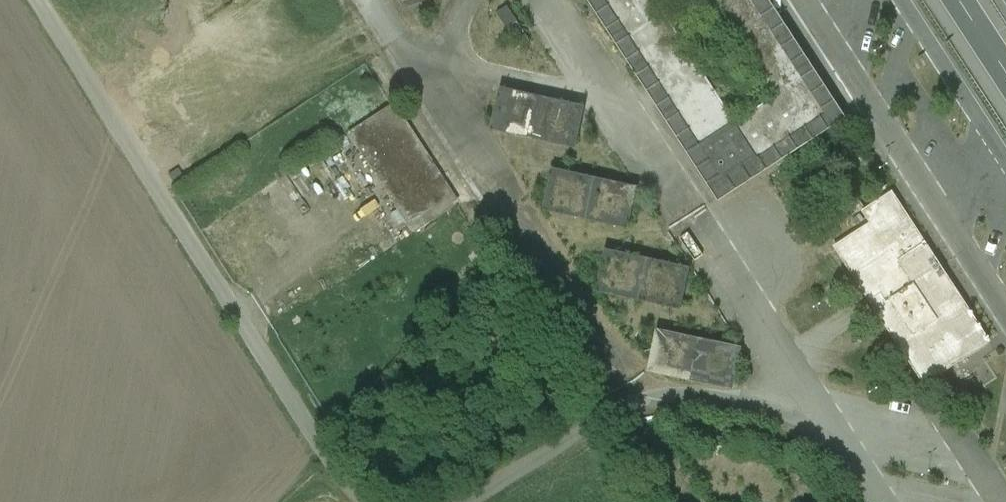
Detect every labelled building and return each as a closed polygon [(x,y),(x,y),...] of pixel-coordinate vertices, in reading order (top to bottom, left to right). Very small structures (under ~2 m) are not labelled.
[(755,0),(599,0),(722,189),(831,118),(755,0)] [(529,40),(509,10),(493,21),(513,51),(529,40)] [(497,134),(585,149),(593,106),(505,91),(497,134)] [(455,205),(391,107),(390,106),(349,133),(350,134),(414,232),(415,233),(456,206),(455,205)] [(558,173),(551,216),(637,229),(644,186),(558,173)] [(888,193),(882,184),(870,192),(876,201),(888,193)] [(986,343),(892,198),(867,214),(875,226),(838,249),(925,383),(986,343)] [(691,307),(697,264),(608,253),(603,296),(691,307)] [(742,389),(749,345),(661,331),(654,375),(742,389)]
